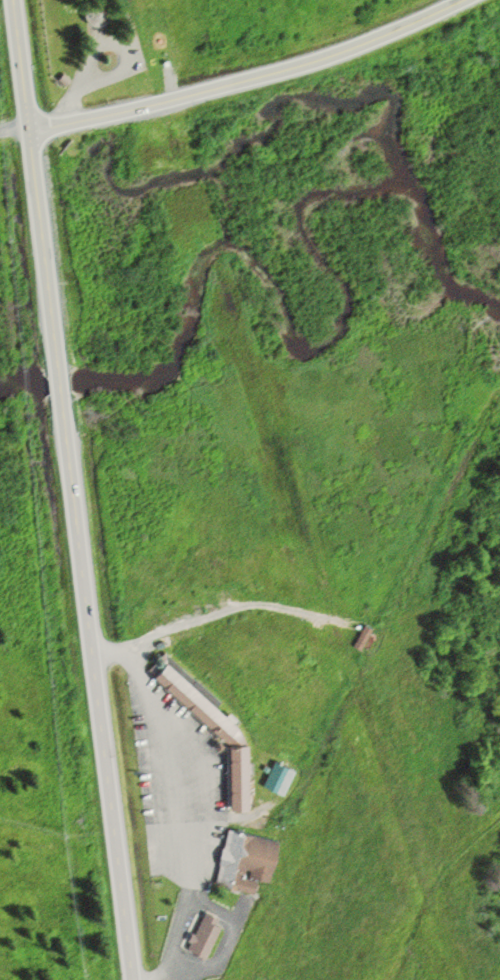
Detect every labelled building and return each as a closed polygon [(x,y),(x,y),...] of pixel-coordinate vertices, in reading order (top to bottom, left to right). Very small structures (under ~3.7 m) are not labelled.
[(370,629),(362,626),(352,648),(360,652),(370,629)] [(224,743),(225,810),(244,809),(243,734),(158,663),(146,678),(224,743)] [(262,786),(282,796),(294,773),(274,763),(262,786)] [(277,842),(226,830),(213,885),(251,894),(254,879),(267,882),(277,842)] [(205,959),(219,919),(199,911),(184,952),(205,959)]
